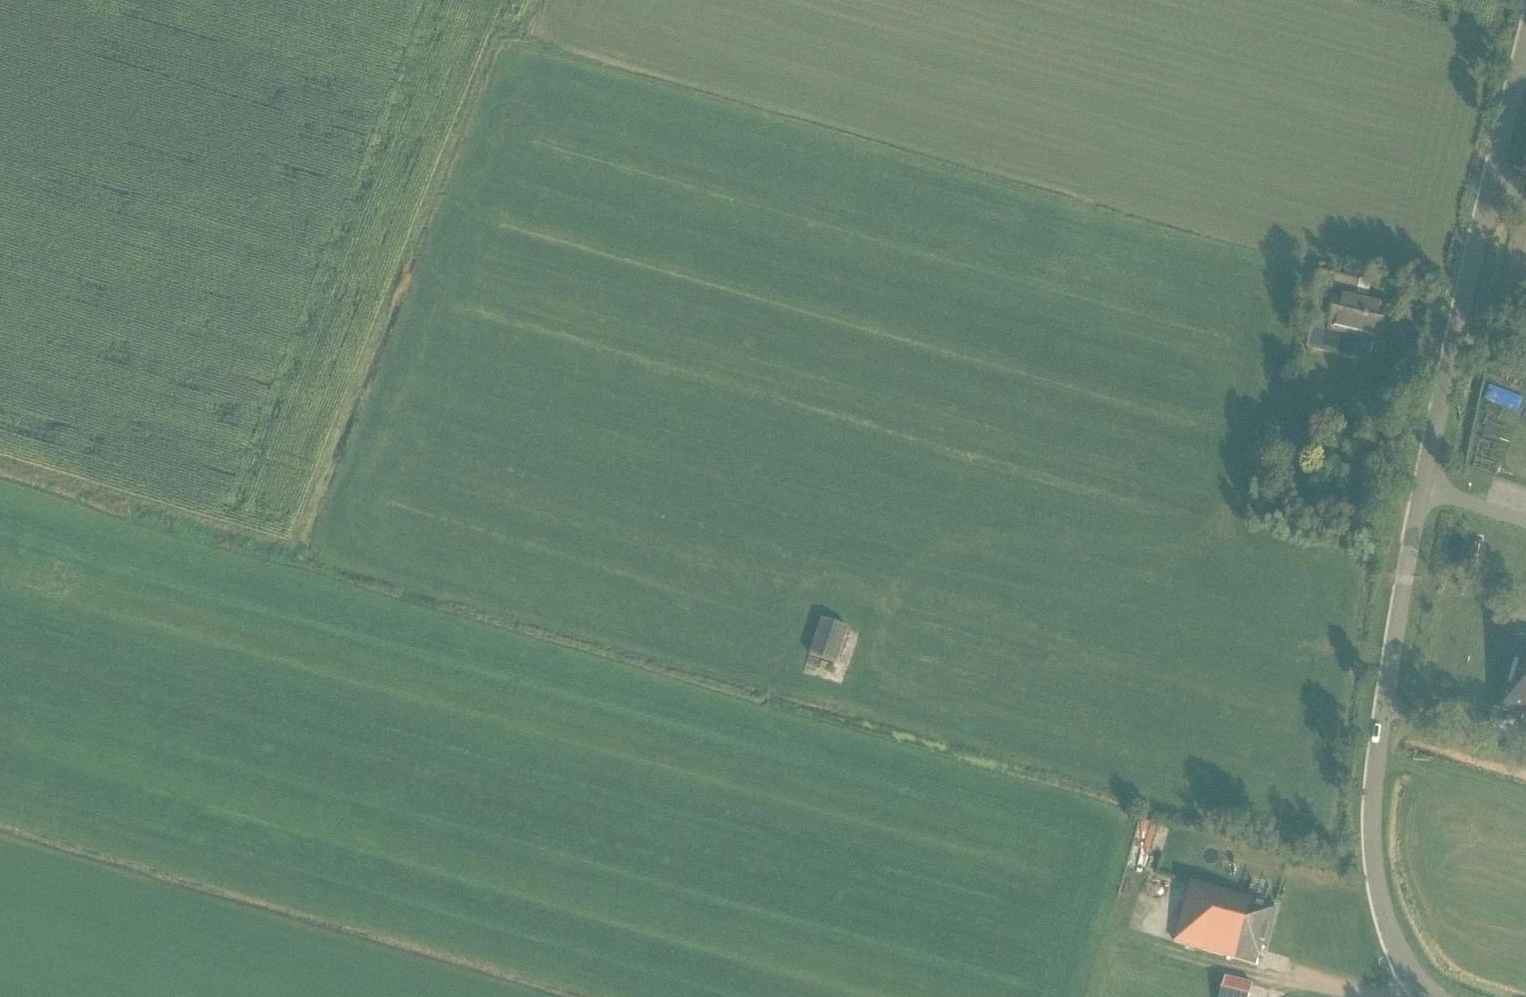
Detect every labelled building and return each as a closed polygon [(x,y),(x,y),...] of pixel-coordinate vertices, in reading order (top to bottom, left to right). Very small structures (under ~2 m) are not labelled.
[(1307,350),(1369,365),(1374,342),(1376,343),(1385,306),(1367,301),(1371,284),(1319,272),(1315,289),(1320,291),(1307,350)] [(816,621),(808,658),(837,664),(845,627),(816,621)] [(1504,695),(1499,710),(1524,717),(1523,721),(1525,722),(1525,638),(1522,637),(1504,695)] [(1264,951),(1276,906),(1190,881),(1173,942),(1257,966),(1262,950),(1264,951)] [(1223,976),(1218,996),(1249,996),(1252,984),(1223,976)]
